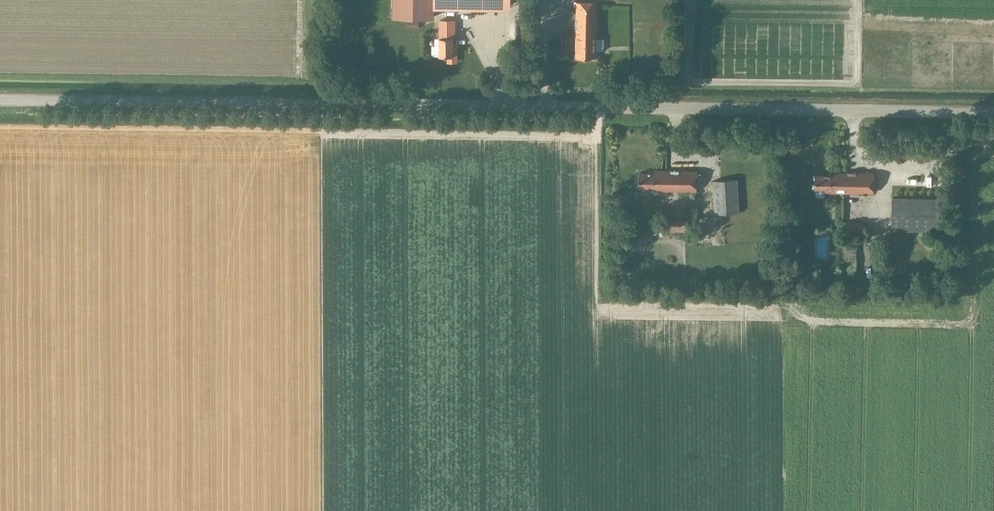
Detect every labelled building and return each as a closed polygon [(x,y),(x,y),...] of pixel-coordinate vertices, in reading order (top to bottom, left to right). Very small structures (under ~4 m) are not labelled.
[(433,0),(393,0),(393,17),(433,17),(433,7),(433,0)] [(595,57),(596,1),(576,1),(576,10),(569,10),(569,19),(576,19),(575,57),(595,57)] [(457,62),(457,43),(453,43),(453,39),(455,39),(456,19),(439,19),(439,38),(435,37),(435,45),(431,45),(431,56),(446,56),(446,62),(457,62)] [(696,191),(697,170),(652,170),(652,173),(638,173),(638,184),(638,187),(648,187),(648,190),(696,191)] [(873,193),(874,173),(829,172),(829,175),(815,175),(815,186),(815,189),(816,189),(816,194),(817,196),(819,197),(823,197),(824,196),(825,194),(825,192),(873,193)] [(714,214),(739,212),(737,179),(712,180),(714,214)] [(892,197),(891,229),(942,229),(942,197),(892,197)] [(687,231),(687,220),(666,220),(666,231),(687,231)] [(864,233),(864,222),(844,221),(844,233),(864,233)] [(856,274),(856,243),(841,243),(841,274),(856,274)]
